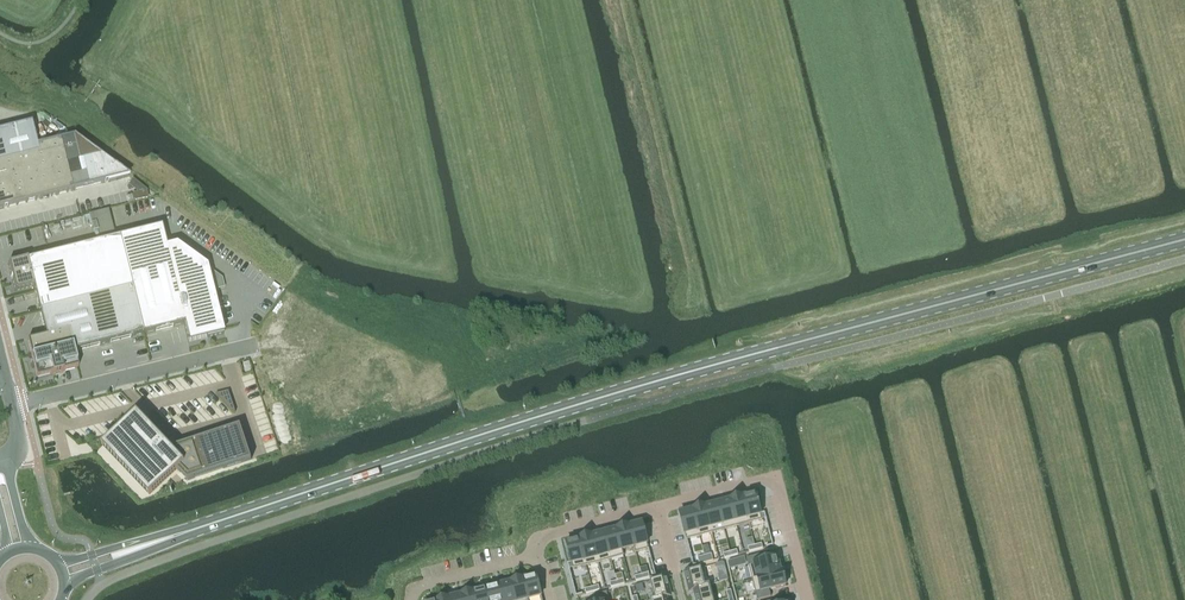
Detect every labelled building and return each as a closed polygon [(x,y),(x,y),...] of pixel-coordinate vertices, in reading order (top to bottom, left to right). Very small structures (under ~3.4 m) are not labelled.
[(0,131),(0,208),(127,175),(74,136),(37,145),(32,123),(0,131)] [(27,260),(9,265),(14,288),(33,284),(47,337),(28,342),(37,377),(78,367),(74,352),(185,324),(189,342),(223,333),(206,267),(176,245),(166,248),(160,227),(27,261),(27,260)] [(249,363),(242,365),(245,373),(251,371),(249,363)] [(137,417),(106,447),(150,493),(176,468),(188,481),(251,460),(240,426),(168,450),(137,417)] [(755,494),(742,497),(749,524),(762,520),(760,511),(761,511),(760,506),(758,506),(755,494)] [(742,497),(730,500),(737,527),(749,524),(742,497)] [(730,500),(717,504),(724,530),(737,527),(730,500)] [(717,504),(705,507),(712,533),(724,530),(717,504)] [(705,507),(693,510),(699,536),(712,533),(705,507)] [(693,510),(680,513),(686,540),(699,536),(693,510)] [(642,523),(629,526),(636,553),(649,549),(642,523)] [(629,526),(617,530),(623,556),(624,556),(623,550),(634,547),(635,553),(636,553),(629,526)] [(617,530),(604,533),(611,559),(623,556),(617,530)] [(604,533),(592,536),(598,562),(611,559),(604,533)] [(592,536),(579,539),(586,565),(598,562),(592,536)] [(579,539),(566,543),(569,555),(568,555),(569,560),(571,560),(573,569),(586,565),(579,539)] [(760,555),(747,559),(752,580),(782,572),(781,572),(777,558),(762,562),(760,555)] [(701,569),(685,573),(689,590),(710,585),(709,584),(705,586),(701,569)] [(752,580),(757,599),(759,599),(771,597),(769,590),(786,586),(782,572),(752,580)] [(536,575),(523,579),(529,599),(541,596),(536,575)] [(650,581),(655,598),(650,599),(652,599),(670,595),(666,577),(650,581)] [(510,582),(515,599),(529,599),(523,579),(510,582)] [(498,585),(502,599),(515,599),(510,582),(498,585)] [(486,588),(489,599),(502,599),(498,585),(486,588)] [(689,590),(690,591),(694,590),(697,599),(713,599),(710,585),(689,590)] [(473,592),(475,599),(489,599),(486,588),(473,592)] [(461,595),(462,599),(475,599),(473,592),(461,595)]
